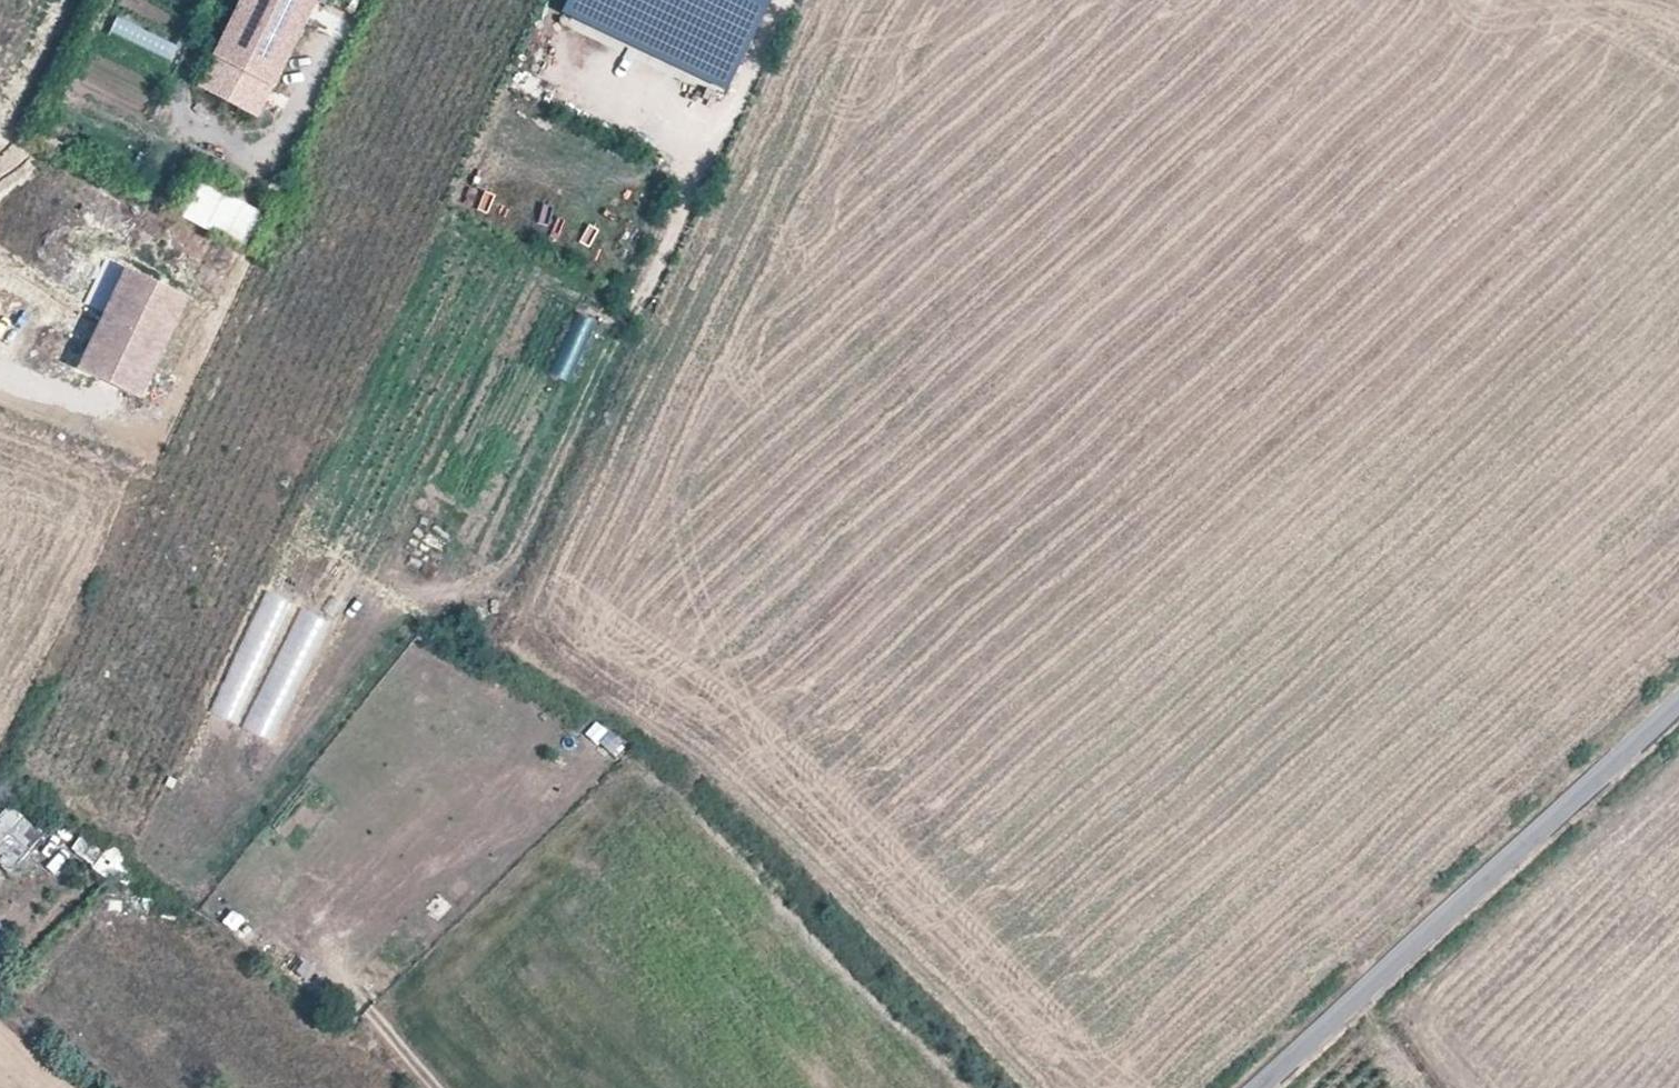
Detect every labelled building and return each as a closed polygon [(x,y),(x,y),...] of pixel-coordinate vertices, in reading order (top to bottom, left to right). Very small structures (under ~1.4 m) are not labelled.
[(276,86),(319,0),(245,0),(217,57),(276,86)] [(566,13),(731,93),(776,0),(572,0),(566,13)] [(276,86),(217,57),(203,85),(262,114),(276,86)] [(184,217),(244,248),(262,212),(202,182),(184,217)] [(180,263),(174,280),(192,286),(198,269),(180,263)] [(187,297),(126,268),(78,369),(139,398),(187,297)] [(42,836),(14,810),(0,825),(0,862),(9,871),(42,836)] [(104,875),(116,858),(81,834),(69,851),(104,875)] [(10,934),(0,928),(0,949),(10,934)]
